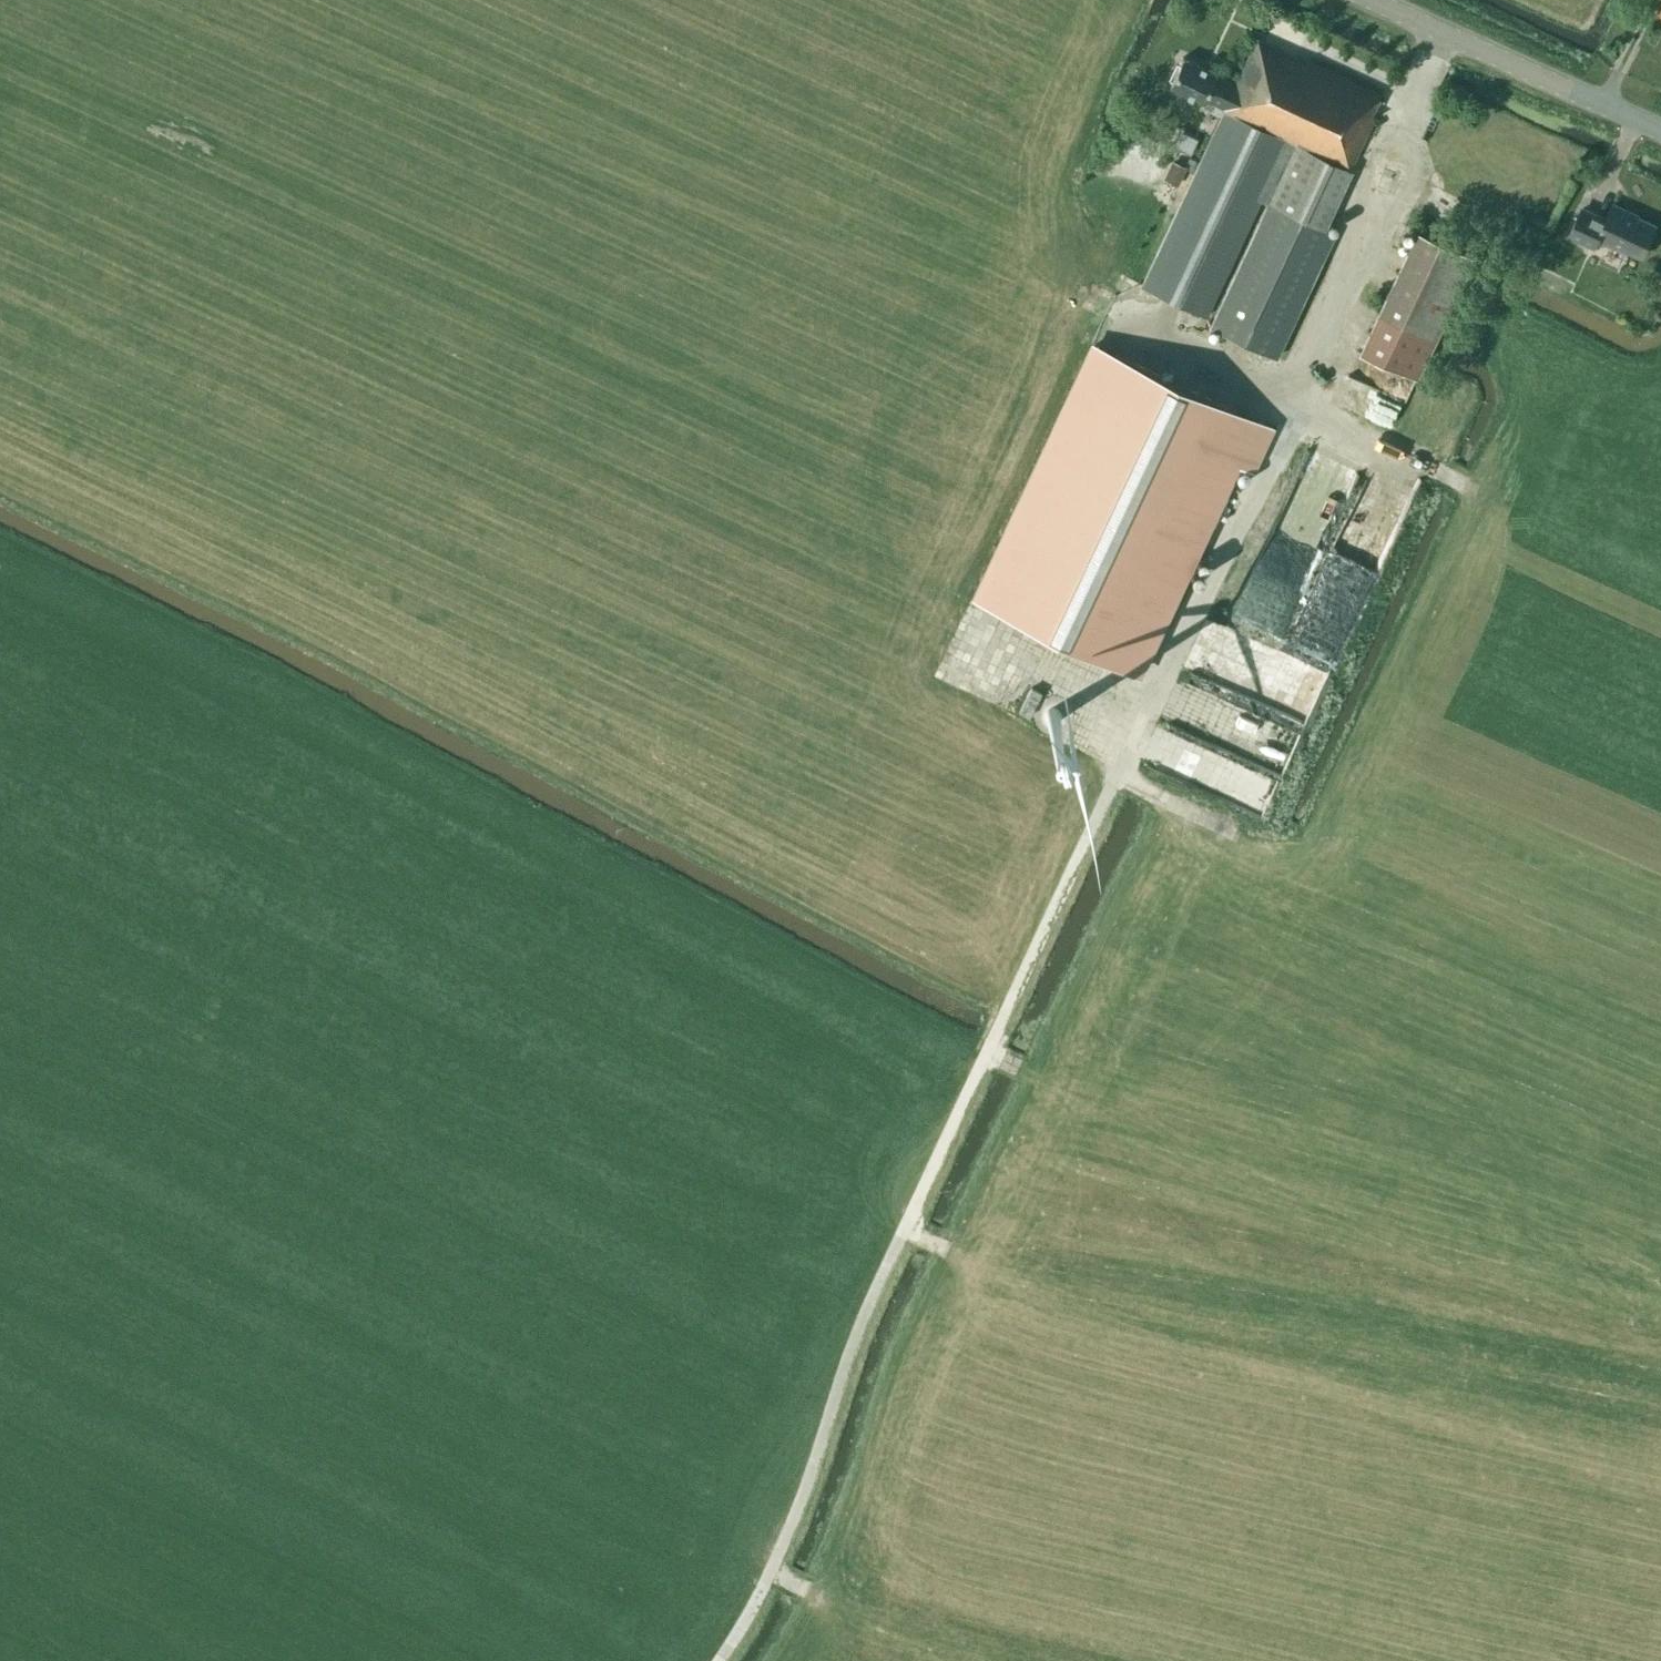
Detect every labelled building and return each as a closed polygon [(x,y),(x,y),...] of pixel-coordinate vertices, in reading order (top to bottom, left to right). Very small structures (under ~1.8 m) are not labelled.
[(1370,113),(1380,93),(1311,60),(1310,63),(1256,38),(1235,82),(1215,73),(1216,72),(1182,56),(1168,86),(1202,102),(1204,97),(1224,107),(1223,109),(1141,284),(1206,315),(1260,199),(1267,202),(1209,325),(1275,356),(1333,232),(1323,227),(1351,168),(1349,167),(1373,115),(1370,113)] [(1182,173),(1169,167),(1163,180),(1175,187),(1182,173)] [(1613,204),(1606,220),(1582,209),(1570,235),(1596,246),(1599,238),(1628,251),(1628,249),(1643,255),(1657,224),(1638,215),(1637,217),(1627,213),(1628,211),(1613,204)] [(1416,377),(1473,256),(1416,229),(1359,351),(1416,377)] [(1270,428),(1089,348),(968,604),(1138,685),(1236,472),(1248,476),(1270,428)]
